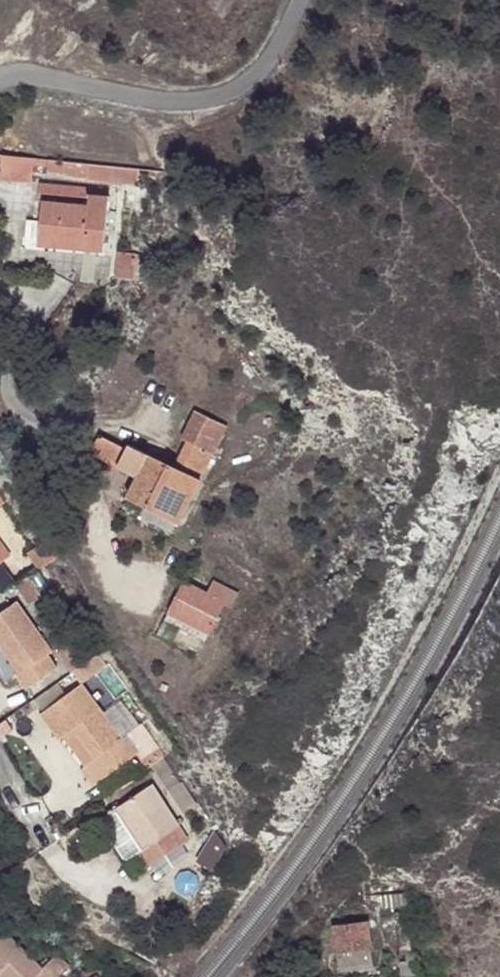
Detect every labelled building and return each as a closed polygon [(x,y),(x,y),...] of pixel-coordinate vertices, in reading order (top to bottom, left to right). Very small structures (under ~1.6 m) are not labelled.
[(3,153),(2,159),(1,178),(32,181),(34,162),(31,156),(3,153)] [(65,160),(49,158),(48,164),(47,170),(64,172),(65,160)] [(95,163),(65,160),(64,172),(94,175),(95,163)] [(93,178),(105,179),(107,164),(95,163),(94,175),(93,178)] [(153,185),(155,169),(135,167),(107,164),(105,179),(105,181),(153,185)] [(87,234),(105,236),(109,188),(40,181),(38,198),(43,199),(39,235),(87,240),(87,234)] [(104,242),(105,236),(87,234),(87,240),(104,242)] [(133,278),(136,253),(119,251),(116,276),(133,278)] [(146,279),(149,254),(136,253),(133,278),(146,279)] [(188,440),(179,456),(183,458),(179,467),(174,465),(129,443),(126,447),(118,464),(137,474),(126,495),(179,522),(228,426),(195,410),(181,437),(188,440)] [(91,451),(118,464),(126,447),(100,434),(91,451)] [(183,458),(179,456),(174,465),(179,467),(183,458)] [(10,555),(0,541),(0,563),(10,555)] [(184,581),(170,611),(210,632),(225,603),(231,606),(238,593),(215,581),(208,594),(184,581)] [(2,650),(8,646),(25,669),(19,674),(16,676),(26,689),(57,667),(46,654),(52,649),(16,600),(0,612),(0,648),(2,650)] [(210,632),(170,611),(165,619),(205,640),(210,632)] [(8,646),(2,650),(19,674),(25,669),(8,646)] [(59,739),(65,735),(74,728),(96,759),(88,765),(87,766),(99,782),(138,752),(127,736),(123,739),(82,683),(40,714),(59,739)] [(74,728),(65,735),(88,765),(96,759),(74,728)] [(158,748),(142,759),(148,767),(164,757),(158,748)] [(94,786),(99,782),(87,766),(82,769),(94,786)] [(152,784),(115,808),(142,849),(135,853),(144,868),(183,843),(173,829),(179,825),(152,784)] [(142,849),(115,808),(108,812),(135,853),(142,849)] [(188,840),(179,825),(173,829),(183,843),(188,840)] [(410,925),(408,907),(397,908),(399,926),(410,925)] [(366,920),(331,924),(334,949),(336,949),(338,965),(372,960),(366,920)] [(1,976),(55,976),(67,966),(55,954),(40,969),(0,928),(0,976),(1,976)] [(402,976),(417,973),(414,952),(406,954),(407,959),(400,961),(402,976)]
